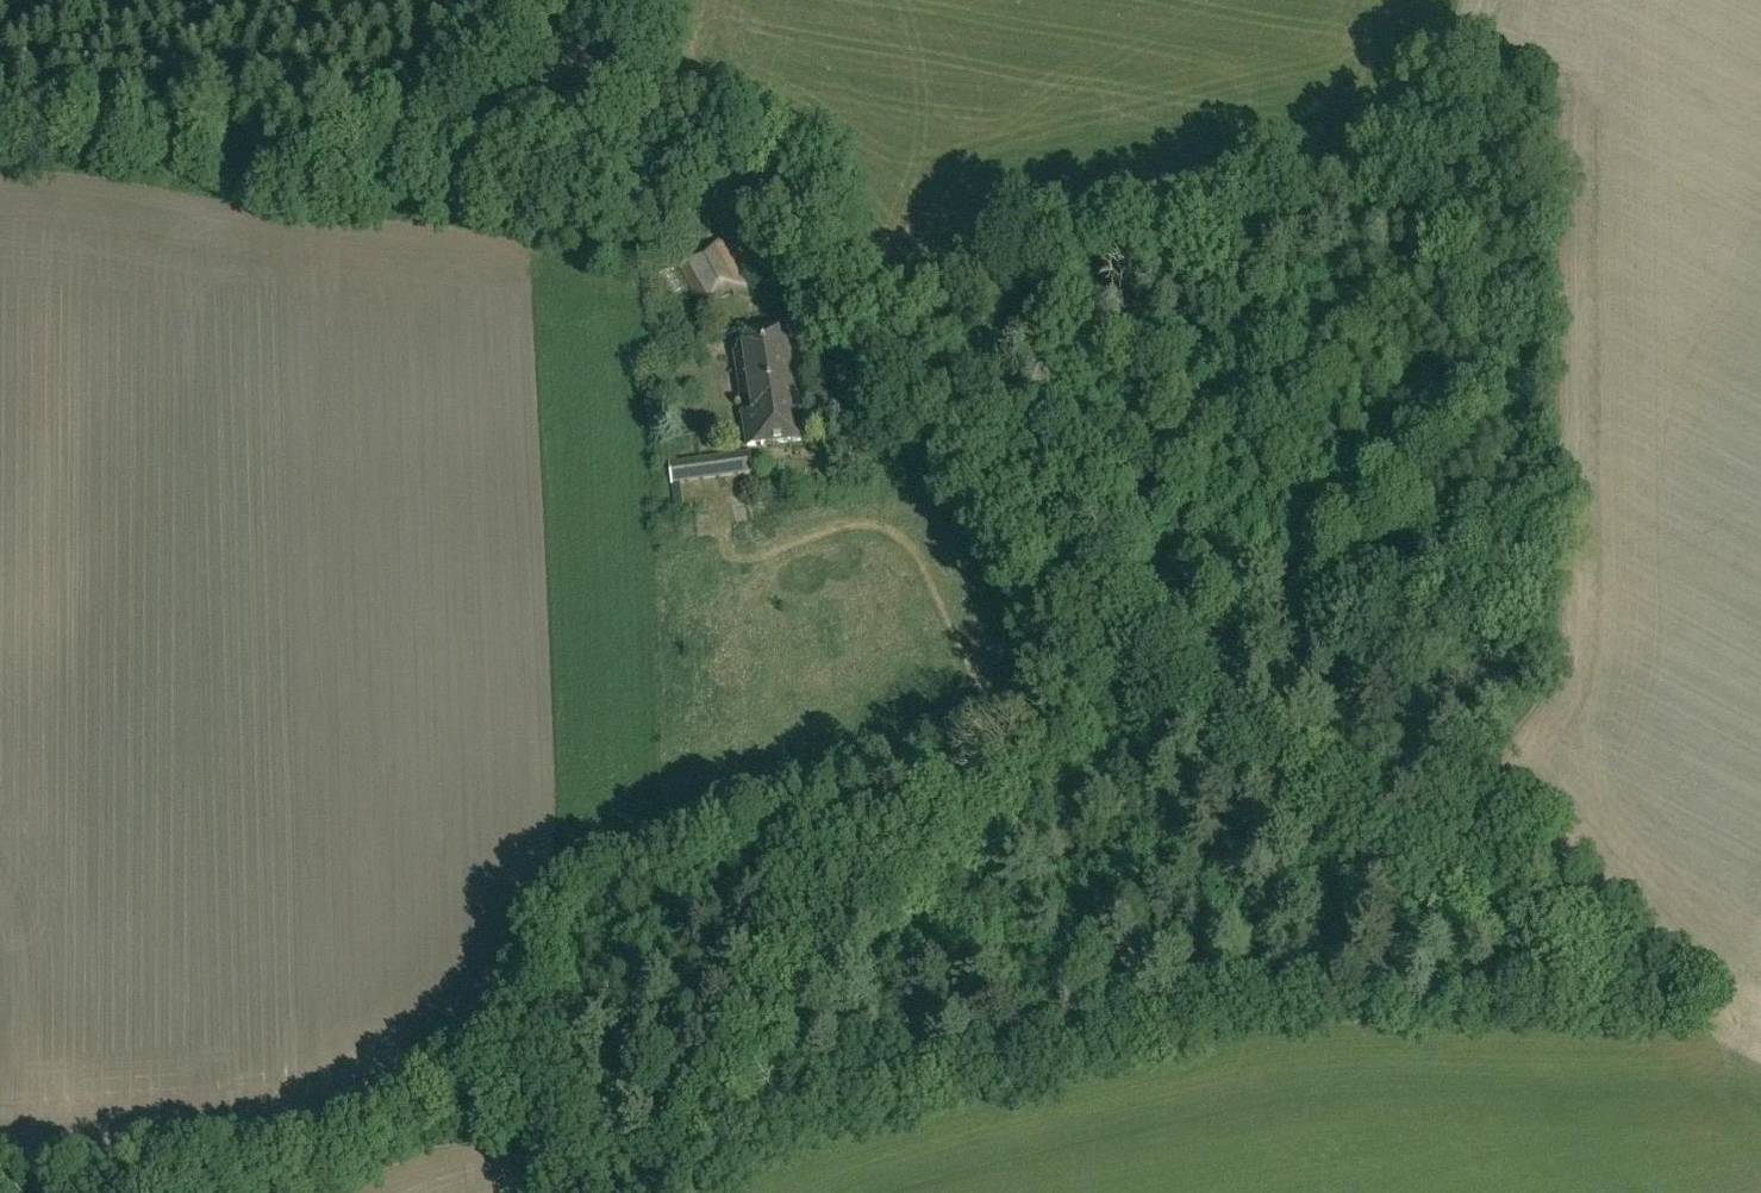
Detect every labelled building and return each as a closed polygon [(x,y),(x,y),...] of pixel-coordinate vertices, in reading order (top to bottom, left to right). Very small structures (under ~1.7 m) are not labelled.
[(676,265),(703,312),(748,289),(722,241),(676,265)] [(805,442),(789,325),(744,330),(753,411),(743,412),(748,448),(805,442)] [(755,473),(751,452),(669,462),(673,491),(683,491),(682,482),(755,473)]
